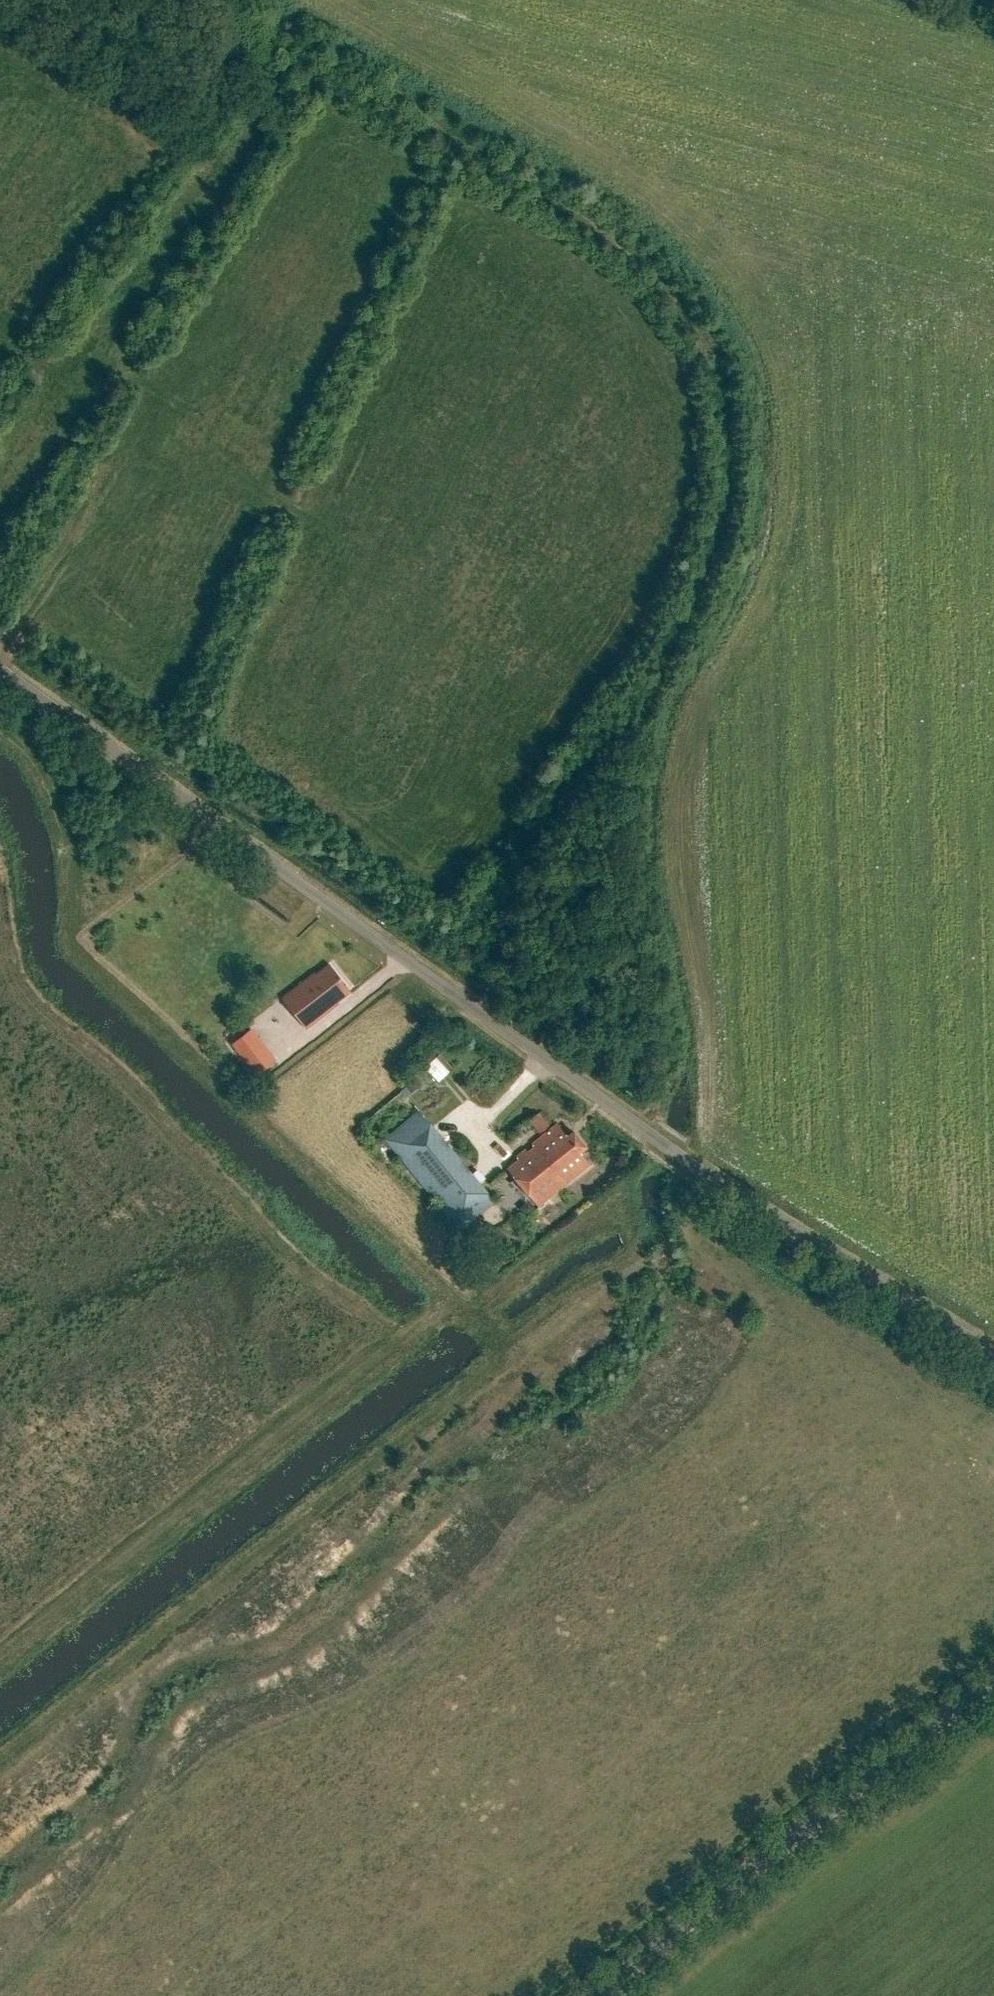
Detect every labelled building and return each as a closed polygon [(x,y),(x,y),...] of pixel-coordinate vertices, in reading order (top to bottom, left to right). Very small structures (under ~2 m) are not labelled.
[(315,973),(286,996),(309,1027),(339,1004),(334,997),(347,987),(330,965),(317,975),(315,973)] [(252,1032),(233,1046),(255,1076),(274,1062),(252,1032)] [(384,1139),(460,1231),(494,1203),(402,1091),(361,1125),(377,1145),(384,1139)] [(529,1121),(540,1134),(550,1126),(540,1113),(529,1121)] [(580,1152),(586,1147),(574,1132),(568,1137),(557,1124),(532,1144),(534,1147),(528,1151),(526,1149),(516,1157),(519,1160),(508,1168),(539,1207),(590,1165),(580,1152)]
